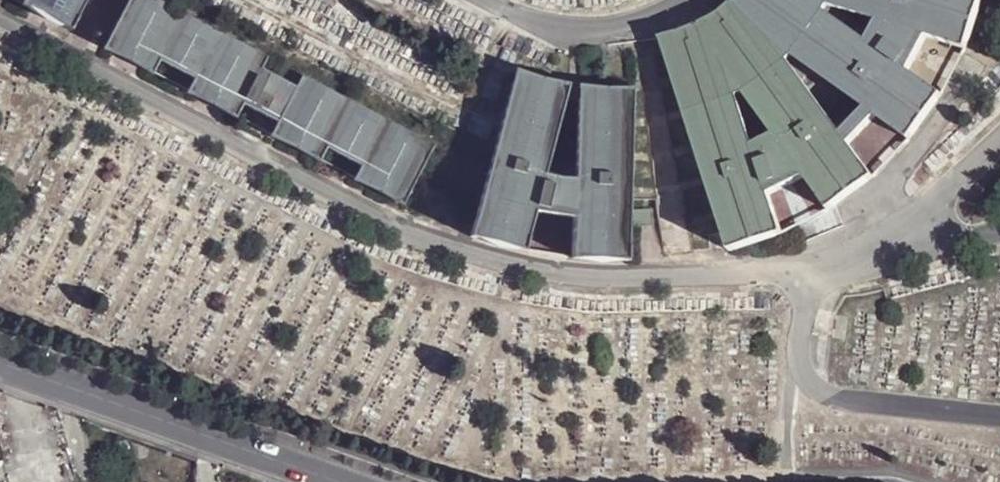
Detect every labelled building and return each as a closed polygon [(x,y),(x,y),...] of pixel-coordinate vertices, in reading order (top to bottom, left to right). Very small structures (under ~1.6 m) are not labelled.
[(81,16),(89,0),(48,0),(81,16)] [(182,0),(130,0),(109,40),(158,66),(166,52),(200,70),(192,84),(241,109),(249,95),(283,113),(276,128),(324,154),(332,139),(366,157),(359,171),(408,197),(440,136),(308,66),(302,78),(268,60),(274,48),(182,0)] [(724,2),(716,8),(709,12),(701,16),(693,20),(685,22),(676,25),(668,27),(664,28),(734,239),(789,225),(776,186),(810,169),(834,202),(879,168),(854,135),(881,107),(915,131),(947,86),(914,62),(931,29),(971,41),(984,0),(841,0),(881,13),(871,32),(830,2),(831,0),(727,0),(724,2)] [(521,60),(475,228),(529,243),(540,203),(578,209),(576,250),(633,253),(640,78),(584,76),(580,169),(565,169),(551,166),(576,75),(521,60)]
